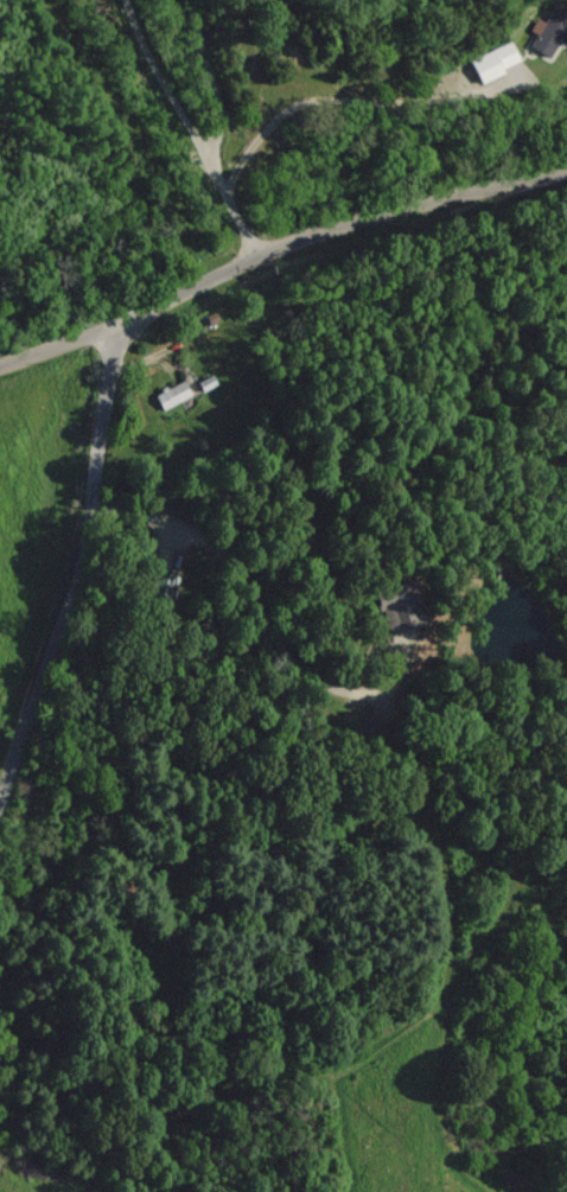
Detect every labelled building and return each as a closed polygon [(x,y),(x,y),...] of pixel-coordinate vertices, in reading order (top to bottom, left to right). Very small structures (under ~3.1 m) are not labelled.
[(470,60),(481,84),(505,73),(503,69),(520,61),(510,41),(470,60)] [(161,410),(191,397),(183,381),(154,394),(161,410)] [(423,623),(413,580),(379,588),(383,606),(391,605),(397,630),(423,623)]
